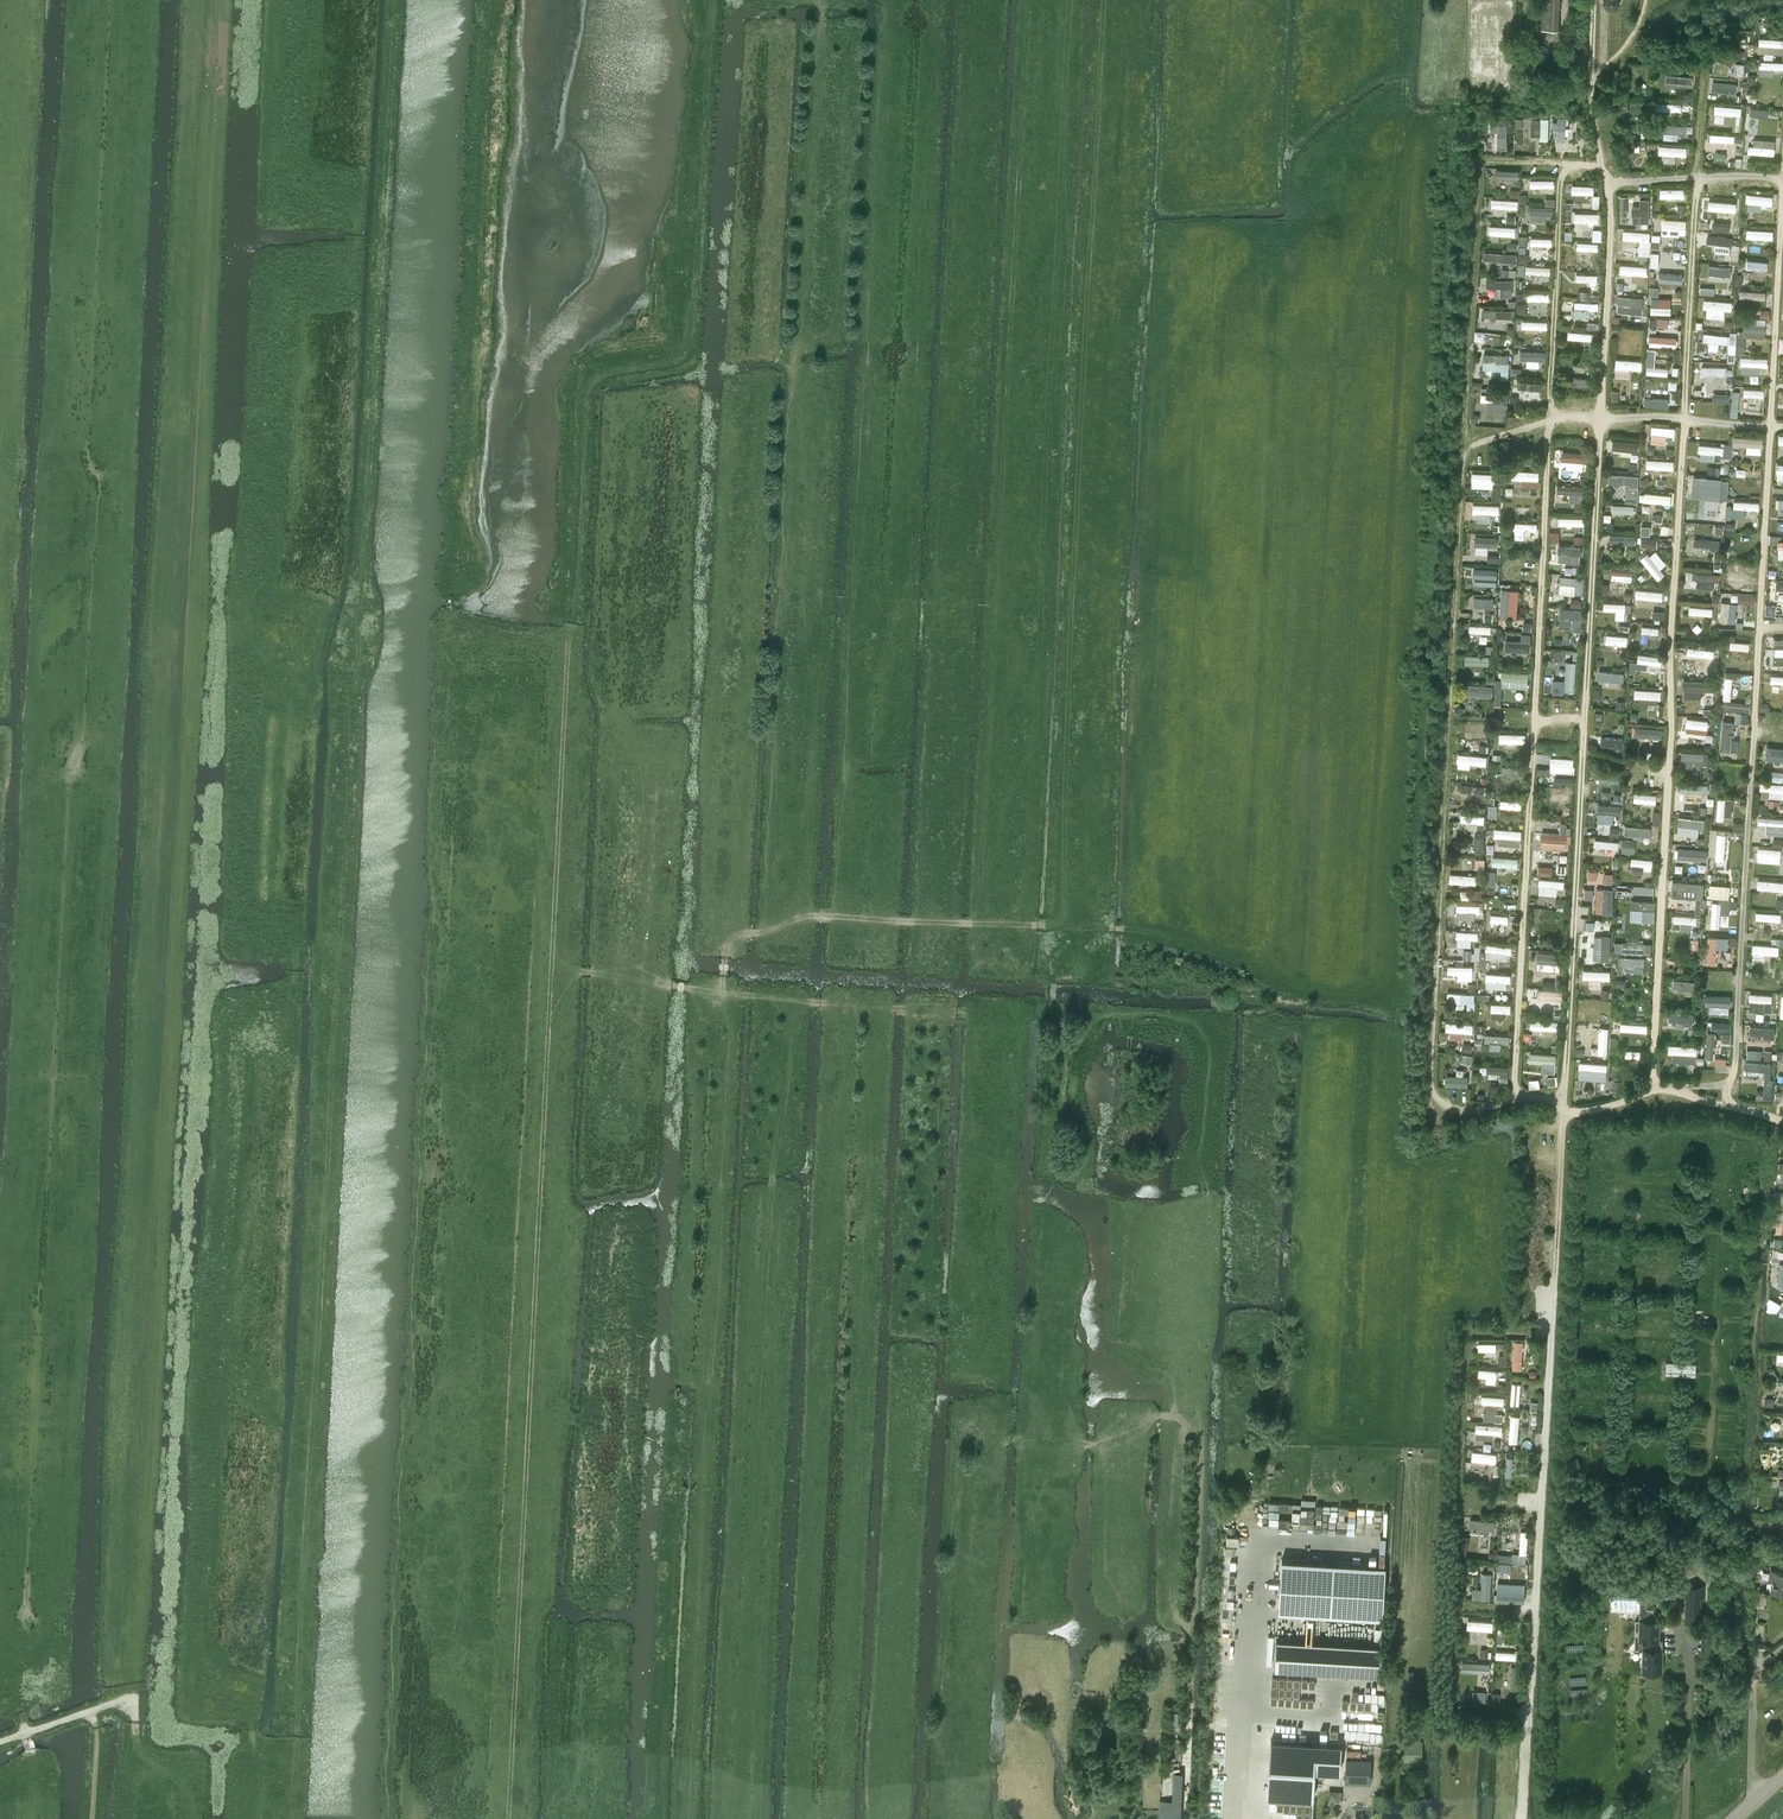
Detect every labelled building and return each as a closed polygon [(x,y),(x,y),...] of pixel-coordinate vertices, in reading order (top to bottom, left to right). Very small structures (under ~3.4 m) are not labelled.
[(1558,30),(1560,0),(1540,0),(1539,29),(1558,30)] [(1603,3),(1607,10),(1616,10),(1620,3),(1619,0),(1605,0),(1603,3)] [(1520,1531),(1519,1554),(1526,1554),(1528,1532),(1520,1531)] [(1281,1558),(1277,1612),(1382,1618),(1385,1565),(1281,1558)] [(1782,1593),(1782,1572),(1771,1571),(1770,1581),(1773,1581),(1772,1592),(1782,1593)] [(1525,1584),(1497,1583),(1497,1598),(1524,1598),(1525,1584)] [(1704,1597),(1705,1586),(1705,1585),(1682,1585),(1682,1597),(1685,1597),(1685,1622),(1700,1623),(1701,1598),(1704,1597)] [(1612,1594),(1611,1612),(1640,1612),(1640,1598),(1640,1595),(1612,1594)] [(1643,1650),(1642,1669),(1643,1669),(1644,1671),(1645,1672),(1647,1672),(1649,1671),(1650,1669),(1661,1669),(1662,1639),(1658,1639),(1659,1621),(1654,1621),(1654,1606),(1646,1605),(1646,1598),(1640,1598),(1640,1612),(1639,1620),(1639,1650),(1643,1650)] [(1493,1621),(1467,1619),(1467,1628),(1492,1630),(1493,1621)] [(1701,1635),(1701,1652),(1717,1653),(1718,1635),(1701,1635)] [(1380,1675),(1382,1647),(1278,1641),(1276,1670),(1380,1675)] [(1567,1646),(1567,1653),(1584,1652),(1584,1644),(1567,1646)] [(1488,1649),(1480,1649),(1480,1658),(1488,1658),(1488,1649)] [(1496,1651),(1496,1659),(1517,1659),(1517,1652),(1496,1651)] [(1491,1663),(1461,1662),(1460,1671),(1490,1673),(1491,1663)] [(1511,1666),(1511,1689),(1519,1690),(1519,1667),(1511,1666)] [(1569,1678),(1570,1686),(1587,1685),(1586,1677),(1569,1678)] [(1570,1689),(1571,1698),(1588,1697),(1587,1688),(1570,1689)] [(1492,1692),(1491,1702),(1499,1702),(1499,1693),(1492,1692)] [(1346,1742),(1275,1739),(1272,1796),(1318,1798),(1320,1773),(1344,1773),(1346,1742)] [(1422,1743),(1405,1743),(1405,1761),(1421,1762),(1422,1743)] [(1370,1783),(1371,1761),(1346,1760),(1346,1783),(1370,1783)] [(1182,1773),(1173,1772),(1172,1801),(1160,1800),(1159,1818),(1180,1818),(1182,1773)]
